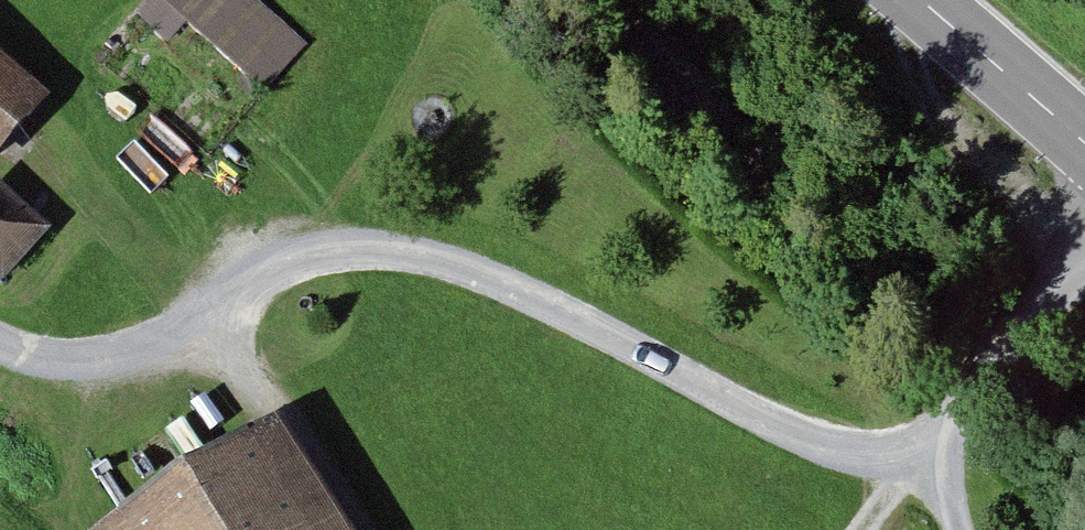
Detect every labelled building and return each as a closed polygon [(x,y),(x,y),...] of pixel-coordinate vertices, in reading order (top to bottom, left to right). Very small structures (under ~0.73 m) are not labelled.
[(188,19),(276,91),(315,44),(261,0),(146,0),(137,11),(171,39),(188,19)] [(0,63),(0,171),(53,109),(0,63)] [(46,238),(0,192),(0,285),(46,238)] [(271,421),(93,529),(339,529),(271,421)]
